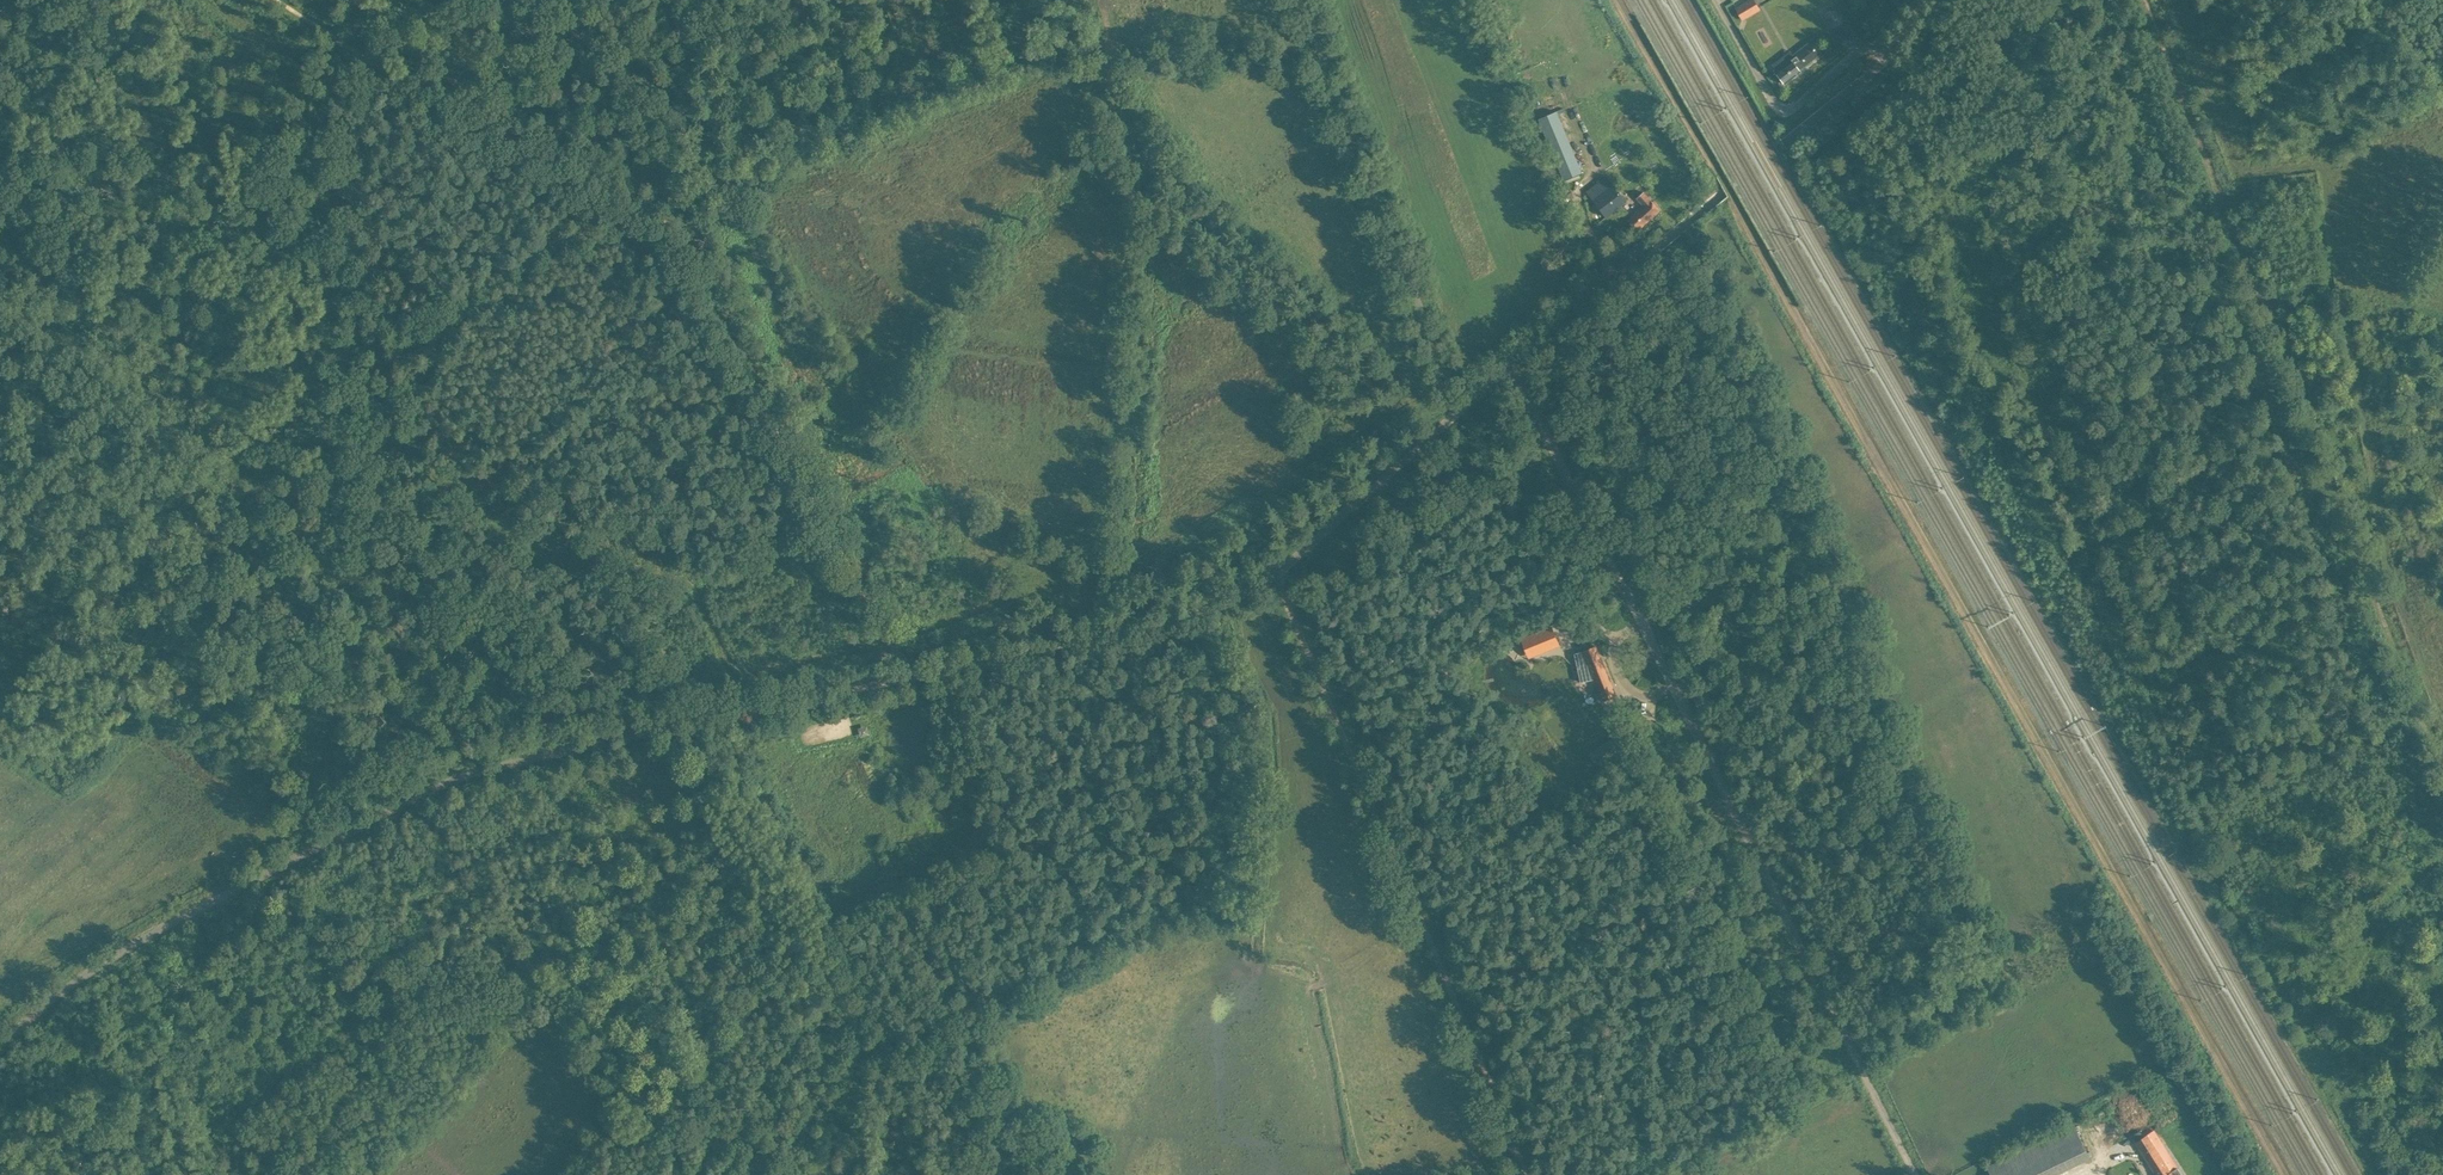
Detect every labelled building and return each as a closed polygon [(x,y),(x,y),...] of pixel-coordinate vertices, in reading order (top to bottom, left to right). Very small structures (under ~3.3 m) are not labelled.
[(1737,8),(1744,18),(1759,9),(1758,7),(1754,0),(1750,0),(1737,8)] [(1831,26),(1834,25),(1844,20),(1837,8),(1825,14),(1831,26)] [(1847,27),(1836,26),(1835,42),(1846,43),(1847,27)] [(1784,55),(1772,64),(1772,65),(1777,71),(1776,72),(1785,83),(1801,71),(1799,68),(1803,65),(1804,66),(1819,54),(1812,44),(1810,42),(1794,54),(1796,56),(1789,61),(1784,55)] [(1557,111),(1539,118),(1540,120),(1564,180),(1578,174),(1582,172),(1557,111)] [(1586,190),(1606,216),(1626,201),(1606,174),(1586,190)] [(1644,205),(1628,220),(1638,231),(1660,210),(1651,199),(1643,191),(1637,197),(1644,205)] [(1543,651),(1536,632),(1522,638),(1529,656),(1543,651)] [(1584,651),(1574,653),(1581,682),(1595,679),(1604,701),(1605,700),(1616,696),(1595,645),(1583,650),(1584,651)] [(1561,696),(1563,699),(1567,696),(1560,684),(1552,689),(1558,698),(1561,696)] [(1592,721),(1598,734),(1608,730),(1603,717),(1592,721)] [(862,736),(871,732),(868,724),(858,728),(862,736)] [(1617,750),(1610,739),(1589,752),(1596,763),(1617,750)] [(1990,1168),(1993,1174),(2062,1174),(2092,1160),(2075,1126),(1990,1168)] [(2178,1167),(2177,1167),(2154,1130),(2136,1142),(2157,1174),(2183,1174),(2178,1167)]
